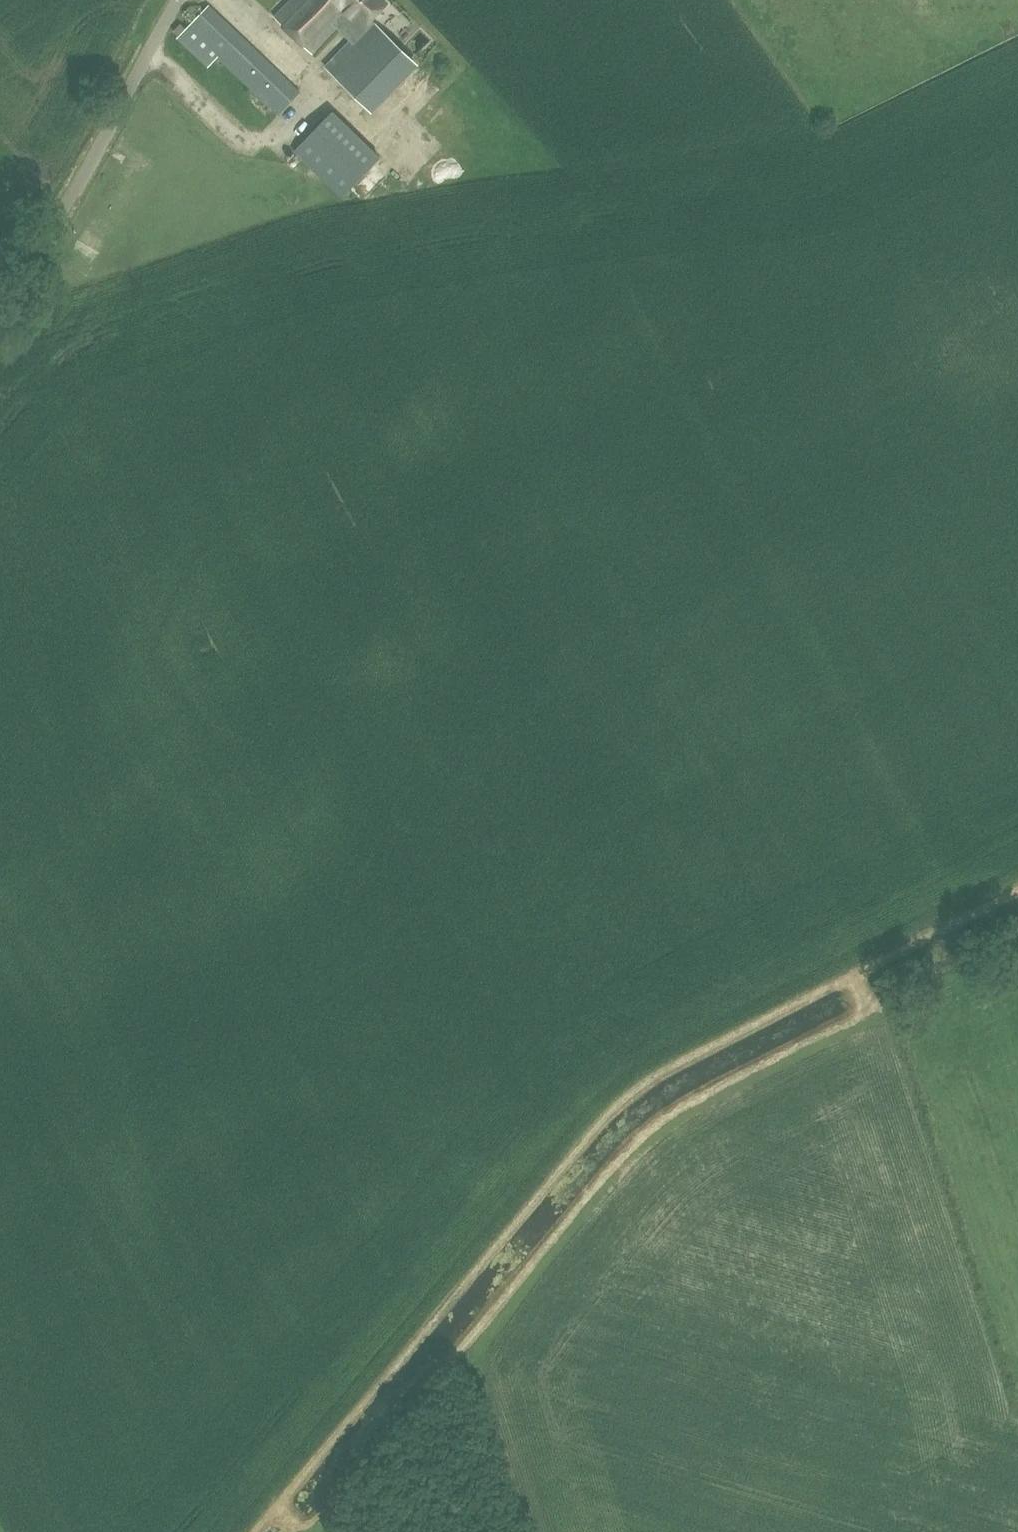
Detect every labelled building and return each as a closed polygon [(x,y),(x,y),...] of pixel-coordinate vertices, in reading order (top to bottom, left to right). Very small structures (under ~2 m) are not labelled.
[(390,5),(385,0),(292,0),(276,17),(313,54),(341,27),(354,40),(327,66),(369,108),(415,60),(375,21),(390,5)] [(209,69),(219,58),(278,115),(300,92),(210,6),(188,29),(178,39),(209,69)] [(181,23),(174,31),(179,36),(186,28),(181,23)] [(342,198),(381,158),(334,113),(296,152),(342,198)]
